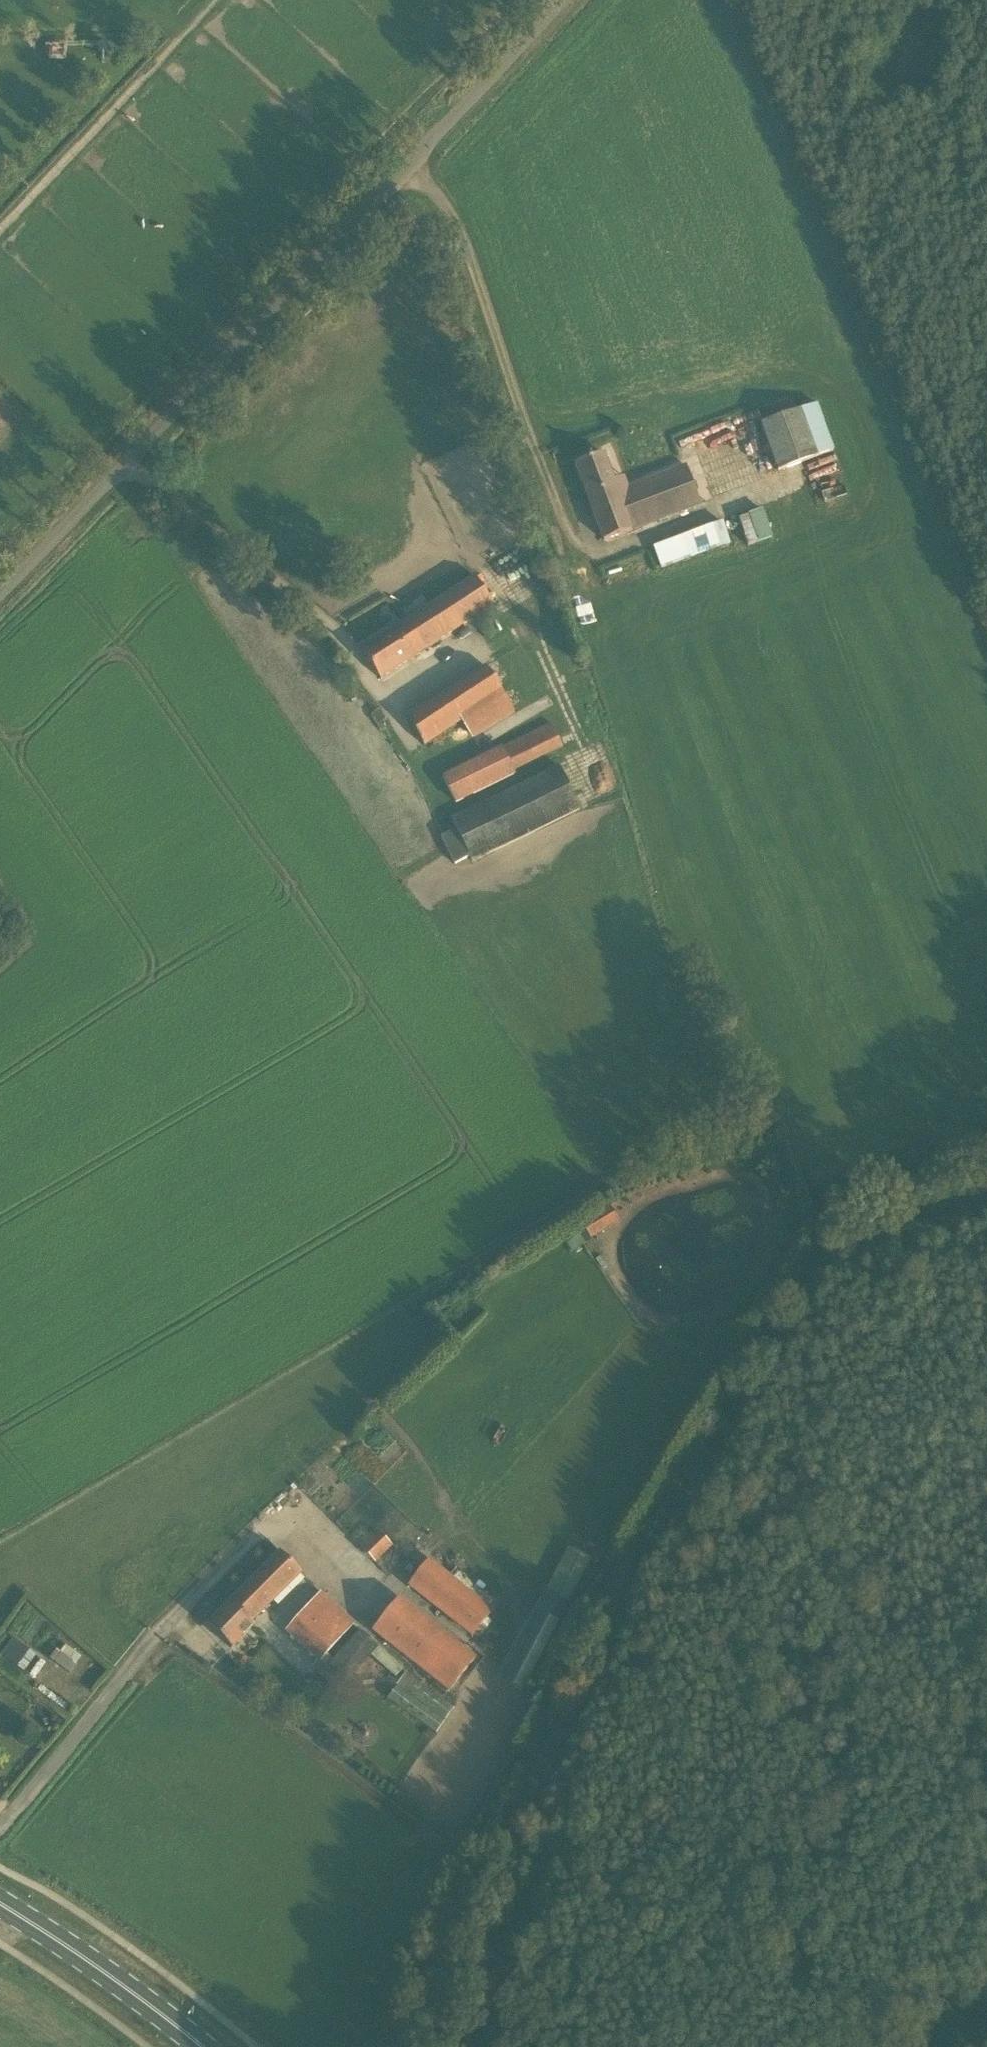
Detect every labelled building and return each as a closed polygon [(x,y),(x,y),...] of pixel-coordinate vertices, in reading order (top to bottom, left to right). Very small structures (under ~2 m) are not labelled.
[(817,403),(801,409),(762,423),(778,470),(834,451),(817,403)] [(603,454),(576,464),(604,540),(631,530),(700,503),(687,466),(628,488),(624,476),(613,480),(603,454)] [(766,508),(741,514),(747,544),(773,538),(766,508)] [(731,543),(723,521),(653,547),(662,569),(731,543)] [(493,605),(467,563),(422,591),(430,604),(361,649),(380,678),(493,605)] [(480,731),(514,709),(486,665),(407,717),(424,744),(461,720),(469,733),(477,727),(480,731)] [(550,723),(443,775),(456,804),(515,775),(513,771),(562,747),(550,723)] [(564,766),(451,812),(457,828),(442,834),(454,863),(583,812),(564,766)] [(595,1213),(590,1237),(591,1239),(606,1230),(596,1212),(595,1213)] [(590,1237),(595,1213),(580,1222),(590,1237)] [(362,1544),(375,1561),(394,1546),(380,1529),(362,1544)] [(501,1679),(523,1690),(591,1557),(568,1546),(501,1679)] [(280,1551),(263,1568),(208,1624),(231,1647),(254,1625),(251,1621),(300,1572),(280,1551)] [(429,1559),(407,1587),(472,1638),(494,1610),(429,1559)] [(320,1660),(354,1623),(321,1593),(287,1630),(320,1660)] [(371,1632),(449,1693),(476,1658),(399,1597),(371,1632)] [(359,1630),(325,1668),(344,1685),(370,1656),(394,1678),(402,1669),(359,1630)] [(10,1638),(2,1657),(27,1668),(36,1649),(10,1638)] [(437,1731),(455,1704),(405,1670),(387,1697),(437,1731)]
